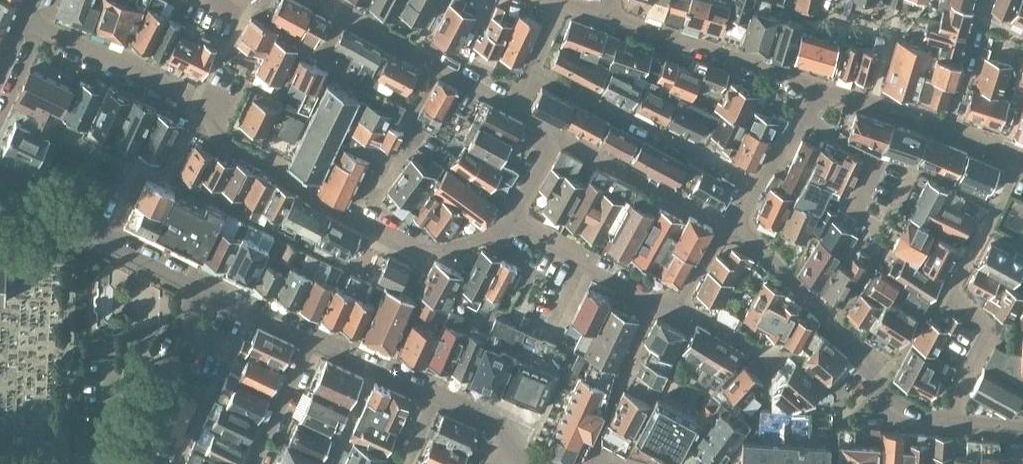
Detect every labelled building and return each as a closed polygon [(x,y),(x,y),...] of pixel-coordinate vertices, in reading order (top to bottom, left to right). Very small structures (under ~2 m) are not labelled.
[(5,29),(19,0),(18,0),(0,0),(0,26),(5,29)] [(90,0),(60,0),(55,14),(83,24),(84,24),(84,23),(92,26),(100,3),(92,1),(90,0)] [(100,3),(92,26),(95,27),(96,30),(101,32),(105,31),(112,33),(123,0),(101,0),(100,3)] [(112,33),(114,34),(115,37),(121,39),(124,38),(128,39),(132,26),(136,27),(144,0),(135,0),(136,0),(135,4),(124,0),(123,0),(112,33)] [(165,0),(147,0),(145,4),(148,5),(130,40),(151,50),(169,15),(160,10),(165,0)] [(293,0),(280,0),(270,17),(286,25),(285,26),(298,33),(311,9),(293,0)] [(369,4),(395,18),(399,10),(398,10),(403,0),(371,0),(369,4)] [(398,10),(399,10),(423,22),(434,0),(403,0),(398,10)] [(431,37),(456,49),(474,14),(462,8),(466,0),(465,0),(450,0),(431,37)] [(625,1),(647,8),(649,0),(625,0),(625,1)] [(647,8),(663,14),(667,0),(649,0),(647,8)] [(663,14),(682,20),(688,0),(667,0),(663,14)] [(682,20),(701,26),(709,0),(688,0),(682,20)] [(701,26),(720,32),(723,22),(723,23),(731,0),(709,0),(701,26)] [(723,23),(731,25),(735,15),(747,19),(753,0),(731,0),(723,23)] [(741,44),(769,52),(780,17),(766,13),(770,0),(755,0),(741,44)] [(794,6),(817,11),(818,5),(819,0),(796,0),(794,6)] [(850,5),(849,8),(861,11),(864,0),(874,2),(874,0),(851,0),(850,5)] [(938,7),(943,8),(950,11),(952,4),(953,0),(940,0),(938,7)] [(970,9),(972,1),(976,2),(977,0),(953,0),(967,4),(966,8),(970,9)] [(1017,0),(995,0),(991,9),(1010,18),(1017,0)] [(1022,24),(1022,0),(1019,0),(1011,18),(1022,24)] [(926,24),(941,29),(942,26),(945,27),(944,30),(967,37),(974,10),(970,9),(966,8),(952,4),(950,11),(943,8),(940,20),(928,16),(926,24)] [(496,56),(504,38),(511,23),(500,18),(504,9),(496,6),(481,38),(478,37),(474,45),(496,56)] [(300,34),(318,44),(330,20),(313,11),(300,34)] [(511,23),(504,38),(528,48),(529,48),(541,22),(540,21),(540,22),(519,14),(514,24),(511,23)] [(794,59),(801,31),(804,22),(781,16),(770,52),(794,59)] [(168,17),(152,49),(167,57),(178,35),(180,36),(185,25),(168,17)] [(241,36),(237,44),(247,48),(263,56),(266,48),(267,49),(277,29),(251,17),(241,35),(241,36)] [(625,50),(627,45),(625,44),(626,41),(606,34),(606,32),(570,19),(560,45),(597,58),(599,52),(611,57),(614,50),(621,53),(622,49),(625,50)] [(925,28),(923,37),(940,42),(937,53),(937,55),(960,62),(967,37),(944,30),(945,27),(942,26),(941,29),(926,24),(926,25),(925,28)] [(343,27),(334,45),(335,45),(364,62),(373,67),(383,49),(343,27)] [(828,39),(801,31),(794,59),(831,70),(838,42),(828,39)] [(830,31),(828,39),(838,42),(838,33),(830,31)] [(857,34),(854,44),(862,46),(865,36),(857,34)] [(184,67),(195,44),(180,36),(178,35),(167,57),(166,58),(184,67)] [(274,80),(272,84),(276,86),(296,46),(274,36),(268,49),(267,49),(266,48),(263,56),(256,70),(274,80)] [(871,36),(869,45),(873,46),(872,49),(879,51),(883,38),(876,36),(876,37),(871,36)] [(528,48),(504,38),(496,56),(521,64),(528,48)] [(937,55),(937,53),(932,51),(932,50),(898,39),(891,61),(925,72),(930,56),(936,58),(937,55)] [(854,77),(862,46),(845,41),(836,72),(854,77)] [(195,44),(184,67),(201,76),(216,48),(204,42),(202,47),(195,44)] [(611,57),(609,65),(613,66),(616,68),(615,71),(631,79),(634,72),(645,77),(648,78),(656,81),(661,70),(647,64),(651,54),(627,45),(625,50),(622,49),(621,53),(614,50),(611,57)] [(984,45),(981,55),(987,57),(991,48),(984,45)] [(550,64),(561,69),(598,88),(608,68),(589,58),(587,61),(559,46),(550,64)] [(862,46),(854,77),(870,81),(879,51),(872,49),(862,46)] [(389,53),(383,49),(373,67),(370,73),(371,73),(376,76),(405,92),(418,68),(389,52),(389,53)] [(936,58),(931,75),(956,84),(962,62),(960,62),(937,55),(936,58)] [(981,55),(972,86),(972,87),(992,93),(1002,97),(1010,69),(1013,70),(1014,65),(987,57),(981,55)] [(665,58),(661,70),(656,81),(668,86),(677,65),(678,64),(665,58)] [(299,59),(291,79),(307,86),(300,100),(298,106),(309,111),(311,106),(318,91),(327,71),(299,59)] [(692,71),(677,65),(668,86),(681,92),(691,97),(706,62),(696,59),(692,71)] [(925,72),(891,61),(883,88),(917,98),(925,74),(925,72)] [(728,71),(707,63),(697,86),(700,89),(718,96),(728,71)] [(613,66),(602,90),(632,105),(642,85),(645,77),(634,72),(631,79),(615,71),(616,68),(613,66)] [(28,111),(50,122),(56,109),(61,111),(72,87),(29,67),(12,103),(28,111)] [(925,74),(917,98),(917,99),(947,108),(952,90),(954,90),(956,84),(931,75),(925,74)] [(91,85),(79,80),(63,117),(91,129),(93,124),(89,122),(94,110),(96,111),(100,104),(97,103),(106,82),(94,77),(91,85)] [(435,131),(448,107),(457,89),(438,78),(417,115),(425,120),(423,125),(435,131)] [(645,86),(635,107),(665,122),(675,101),(676,102),(677,98),(679,96),(681,92),(668,86),(656,81),(648,78),(645,86)] [(745,121),(751,108),(758,93),(731,81),(729,87),(727,87),(725,92),(726,92),(722,102),(717,104),(715,108),(721,111),(745,121)] [(326,82),(311,113),(287,164),(319,180),(358,97),(326,82)] [(116,87),(109,84),(97,112),(95,111),(90,122),(94,124),(92,130),(112,139),(129,98),(114,92),(116,87)] [(972,87),(972,86),(968,85),(964,97),(969,99),(964,114),(983,120),(992,93),(972,87)] [(571,106),(573,103),(542,86),(531,106),(562,122),(571,106)] [(251,97),(238,124),(265,135),(266,134),(272,121),(274,117),(275,114),(277,110),(281,102),(272,98),(255,92),(254,91),(251,97)] [(992,93),(983,120),(1007,128),(1014,108),(1016,101),(1010,99),(1002,97),(992,93)] [(132,96),(112,140),(137,150),(156,107),(132,96)] [(360,98),(353,112),(359,115),(358,115),(357,117),(384,130),(398,103),(384,96),(379,107),(360,98)] [(677,103),(667,123),(698,138),(698,137),(702,129),(704,126),(712,130),(719,115),(711,111),(679,96),(677,98),(676,102),(677,103)] [(481,121),(513,138),(522,121),(483,100),(473,119),(479,123),(481,121)] [(404,106),(398,103),(384,130),(378,142),(393,150),(403,131),(394,127),(404,106)] [(571,106),(562,122),(565,124),(595,140),(606,120),(573,103),(571,106)] [(774,141),(790,120),(773,112),(771,117),(751,108),(745,121),(743,125),(747,126),(771,137),(770,139),(774,141)] [(1015,134),(1022,137),(1022,109),(1015,134)] [(274,117),(272,121),(277,124),(280,125),(276,133),(294,142),(305,119),(287,110),(285,114),(282,121),(274,117)] [(44,135),(50,122),(28,111),(22,124),(15,121),(2,148),(19,156),(17,162),(32,169),(35,164),(36,164),(49,137),(44,135)] [(156,111),(147,130),(175,143),(184,125),(176,121),(156,111)] [(710,134),(725,140),(722,147),(734,153),(747,126),(743,125),(745,121),(721,111),(719,115),(712,130),(710,134)] [(882,148),(892,123),(856,111),(855,112),(849,131),(850,131),(848,138),(849,137),(880,154),(882,148)] [(378,142),(384,130),(357,117),(358,115),(352,112),(331,157),(333,158),(318,191),(346,205),(368,159),(373,150),(373,151),(378,142)] [(179,114),(176,121),(184,125),(187,118),(179,114)] [(479,123),(473,119),(462,142),(466,144),(487,155),(500,162),(513,138),(481,121),(479,123)] [(606,120),(595,140),(630,159),(631,159),(637,149),(632,146),(637,137),(609,122),(606,120)] [(926,135),(892,123),(882,148),(916,160),(926,135)] [(747,126),(734,153),(733,155),(757,167),(766,146),(771,148),(774,141),(770,139),(771,137),(747,126)] [(174,143),(147,130),(137,150),(164,163),(174,143)] [(938,169),(948,144),(930,136),(919,161),(938,169)] [(637,149),(631,159),(675,184),(676,181),(680,175),(694,183),(702,168),(688,161),(686,164),(665,152),(652,145),(641,139),(637,137),(632,146),(637,149)] [(802,138),(783,178),(781,182),(795,189),(793,194),(796,195),(799,190),(819,146),(802,138)] [(448,151),(442,159),(466,177),(468,178),(481,158),(484,160),(487,155),(466,144),(458,157),(448,151)] [(955,147),(948,144),(938,169),(956,176),(966,152),(955,147)] [(195,145),(181,172),(190,177),(187,184),(195,188),(199,181),(200,178),(213,154),(195,145)] [(796,195),(795,197),(788,213),(786,212),(781,222),(783,223),(780,230),(804,241),(818,209),(822,205),(831,185),(846,192),(862,158),(841,146),(837,155),(820,147),(804,182),(799,190),(796,195)] [(551,194),(543,209),(564,222),(585,185),(572,178),(581,160),(562,150),(561,149),(551,167),(563,173),(551,194)] [(972,189),(983,161),(968,154),(958,177),(956,176),(954,182),(972,189)] [(232,164),(214,155),(202,179),(220,189),(232,164)] [(481,158),(468,178),(478,185),(475,189),(485,196),(488,192),(499,176),(511,183),(513,179),(518,171),(511,166),(500,162),(487,155),(484,160),(481,158)] [(427,186),(430,188),(438,176),(411,157),(388,190),(411,207),(427,186)] [(434,158),(429,165),(438,172),(443,165),(434,158)] [(983,161),(972,189),(987,195),(999,167),(983,161)] [(236,163),(223,190),(234,195),(229,205),(236,209),(241,199),(255,173),(258,174),(262,168),(255,165),(252,171),(236,163)] [(630,197),(635,187),(595,167),(585,185),(564,222),(602,242),(606,234),(616,215),(623,201),(627,196),(630,197)] [(432,190),(463,213),(481,226),(497,205),(485,196),(475,189),(455,174),(447,168),(444,173),(442,175),(432,190)] [(720,178),(702,168),(694,183),(691,189),(721,206),(735,183),(721,176),(720,178)] [(781,182),(783,178),(773,173),(765,184),(769,186),(755,217),(778,226),(792,196),(795,197),(796,195),(793,194),(795,189),(781,182)] [(275,183),(257,174),(243,200),(261,209),(275,183)] [(942,200),(948,189),(927,178),(910,214),(935,227),(951,235),(961,240),(973,216),(942,200)] [(154,232),(174,190),(147,179),(137,202),(143,205),(135,224),(154,232)] [(280,220),(294,194),(276,185),(263,210),(262,210),(262,211),(268,214),(280,220)] [(427,186),(411,207),(417,211),(432,190),(430,188),(427,186)] [(175,187),(174,190),(154,232),(202,256),(225,210),(207,202),(203,210),(173,195),(177,188),(175,187)] [(649,194),(635,187),(630,197),(627,196),(623,201),(616,215),(631,224),(630,226),(643,233),(654,213),(643,206),(649,194)] [(432,190),(417,211),(414,215),(428,225),(448,240),(449,239),(456,229),(453,227),(463,213),(432,190)] [(295,194),(294,194),(281,220),(297,228),(310,205),(295,194)] [(310,205),(297,228),(307,234),(312,236),(311,238),(306,236),(303,242),(309,245),(314,237),(326,215),(310,205)] [(256,219),(261,210),(260,209),(254,206),(249,216),(256,219)] [(403,217),(409,222),(414,215),(417,211),(411,207),(411,206),(403,217)] [(632,257),(632,258),(655,270),(669,244),(682,219),(660,206),(632,257)] [(821,214),(813,230),(822,235),(820,239),(841,253),(842,253),(847,244),(851,247),(858,236),(836,221),(833,219),(836,212),(825,206),(820,214),(821,214)] [(256,219),(264,223),(268,214),(262,211),(262,210),(261,210),(256,219)] [(219,227),(204,257),(225,267),(247,223),(239,219),(233,215),(228,213),(220,227),(219,227)] [(682,219),(669,244),(695,259),(712,227),(704,222),(690,214),(689,216),(686,221),(682,219)] [(901,231),(926,244),(935,227),(909,214),(901,231)] [(616,215),(606,234),(609,236),(611,231),(613,231),(606,244),(631,257),(643,233),(630,226),(631,224),(616,215)] [(319,240),(348,256),(360,234),(330,218),(319,240)] [(251,281),(252,281),(262,259),(274,236),(262,231),(257,242),(242,235),(226,268),(227,269),(228,269),(250,279),(251,281)] [(901,231),(892,248),(916,263),(926,244),(901,231)] [(958,245),(936,233),(921,263),(943,275),(958,245)] [(274,237),(269,246),(278,251),(283,242),(274,237)] [(819,239),(808,256),(830,270),(841,253),(820,239),(819,239)] [(1012,284),(1022,265),(1022,254),(1016,250),(1013,255),(990,242),(978,265),(999,277),(1012,284)] [(297,247),(288,243),(276,267),(263,260),(252,281),(275,292),(297,247)] [(669,244),(655,270),(657,271),(661,273),(662,276),(665,279),(669,278),(674,281),(675,284),(679,287),(681,284),(695,259),(669,244)] [(842,303),(870,256),(859,249),(858,251),(851,247),(847,244),(842,253),(820,289),(842,303)] [(716,254),(708,270),(732,283),(743,263),(748,266),(752,258),(732,248),(726,259),(716,254)] [(459,288),(457,290),(457,291),(467,296),(465,300),(476,306),(480,298),(501,258),(481,249),(462,289),(459,288)] [(320,258),(307,252),(301,264),(303,265),(300,269),(289,264),(276,293),(298,304),(320,258)] [(830,270),(808,256),(805,254),(803,257),(806,259),(796,274),(818,288),(830,270)] [(408,265),(388,256),(377,279),(397,288),(408,265)] [(911,286),(930,298),(943,278),(929,271),(929,272),(905,257),(899,266),(892,262),(886,271),(911,287),(911,286)] [(320,315),(335,284),(322,278),(329,262),(320,258),(298,305),(307,309),(308,313),(313,315),(316,314),(320,315)] [(486,310),(496,306),(508,281),(513,284),(521,270),(519,267),(516,266),(501,258),(480,298),(476,306),(486,310)] [(435,260),(427,274),(455,289),(463,276),(435,260)] [(967,284),(989,296),(984,305),(992,310),(1010,320),(1022,298),(1022,296),(1010,289),(1013,285),(1012,284),(999,277),(998,279),(977,267),(967,284)] [(732,283),(708,270),(702,281),(699,280),(696,287),(698,288),(696,292),(721,305),(732,283)] [(343,288),(335,284),(320,315),(340,325),(361,278),(350,272),(343,288)] [(883,305),(889,297),(899,281),(886,272),(873,274),(869,275),(860,291),(883,305)] [(427,274),(417,292),(426,296),(437,302),(450,309),(455,300),(463,304),(465,300),(467,296),(457,291),(457,290),(455,289),(427,274)] [(372,283),(361,278),(340,325),(359,334),(373,303),(365,299),(372,283)] [(764,281),(759,291),(758,291),(750,305),(743,318),(744,319),(745,319),(760,327),(755,336),(761,339),(765,331),(783,341),(784,339),(796,316),(795,315),(798,310),(787,304),(788,301),(781,297),(784,291),(764,281)] [(415,299),(385,284),(362,335),(392,350),(415,299)] [(889,297),(883,305),(869,326),(898,345),(930,298),(911,286),(911,287),(899,304),(889,297)] [(584,353),(595,330),(594,329),(609,298),(587,287),(572,320),(584,326),(573,348),(579,350),(584,353)] [(883,305),(860,291),(846,312),(869,326),(883,305)] [(533,292),(527,299),(539,310),(546,303),(533,292)] [(437,302),(426,296),(418,313),(430,318),(437,302)] [(608,304),(585,354),(592,357),(615,368),(638,319),(608,304)] [(728,309),(722,306),(717,316),(733,325),(738,316),(728,310),(728,309)] [(438,334),(426,360),(450,370),(457,354),(460,354),(468,335),(465,334),(465,331),(457,328),(463,314),(450,309),(438,334)] [(818,320),(809,311),(804,320),(796,315),(796,316),(784,339),(800,348),(810,328),(812,329),(818,320)] [(927,350),(936,355),(950,329),(955,331),(962,319),(953,314),(945,328),(926,317),(912,342),(913,343),(927,350)] [(470,378),(498,390),(523,331),(524,329),(495,316),(488,332),(485,338),(487,339),(470,378)] [(685,332),(656,317),(655,318),(644,340),(651,344),(643,359),(666,371),(685,332)] [(438,334),(413,322),(399,352),(424,364),(426,360),(438,334)] [(698,361),(713,333),(695,322),(682,351),(698,361)] [(469,378),(485,338),(488,332),(470,325),(468,331),(466,330),(465,331),(465,334),(468,335),(460,354),(457,354),(450,370),(469,378)] [(263,357),(274,335),(257,327),(251,341),(243,338),(237,351),(249,356),(263,363),(266,358),(263,357)] [(825,383),(847,357),(848,357),(815,329),(804,347),(810,351),(801,362),(825,383)] [(537,337),(523,331),(498,390),(543,408),(566,354),(565,350),(553,345),(544,366),(527,360),(537,337)] [(713,333),(698,361),(705,365),(698,377),(706,382),(713,370),(712,370),(729,343),(713,333)] [(266,358),(263,363),(281,371),(293,344),(274,335),(263,357),(266,358)] [(997,371),(1022,386),(1022,338),(1021,353),(1007,351),(997,371)] [(713,370),(706,382),(715,388),(719,383),(723,387),(742,365),(736,360),(742,351),(729,343),(712,370),(713,370)] [(937,355),(936,355),(927,350),(925,353),(911,345),(893,377),(918,390),(930,396),(939,379),(939,378),(928,372),(937,355)] [(997,371),(1007,351),(995,345),(984,366),(996,373),(997,371)] [(951,374),(956,357),(945,354),(940,370),(951,374)] [(240,376),(238,380),(270,396),(281,371),(263,363),(249,356),(240,376)] [(568,463),(569,460),(578,463),(588,443),(603,412),(608,393),(615,368),(592,357),(583,377),(580,376),(544,452),(568,463)] [(643,359),(637,373),(651,380),(659,384),(666,371),(643,359)] [(363,377),(326,360),(313,388),(350,405),(363,377)] [(793,397),(799,401),(805,407),(823,387),(795,362),(786,373),(780,368),(772,377),(772,389),(784,399),(786,396),(791,400),(793,397)] [(715,388),(711,393),(720,400),(730,407),(734,410),(739,403),(740,404),(759,379),(742,365),(723,387),(719,383),(715,388)] [(969,393),(1009,415),(1022,390),(1022,386),(997,371),(996,373),(984,366),(984,367),(969,393)] [(669,367),(661,381),(671,386),(679,372),(669,367)] [(229,371),(227,376),(238,380),(240,376),(229,371)] [(227,375),(221,387),(232,392),(226,404),(259,419),(269,397),(237,382),(238,380),(227,376),(227,375)] [(939,379),(930,396),(938,400),(947,384),(939,380),(939,379)] [(651,380),(647,389),(657,395),(659,384),(651,380)] [(368,436),(390,389),(374,382),(349,437),(362,443),(365,435),(368,436)] [(149,428),(178,441),(181,443),(185,433),(182,432),(196,399),(167,386),(149,428)] [(332,434),(336,436),(349,406),(313,389),(299,420),(332,434)] [(411,398),(390,389),(368,436),(365,435),(362,443),(386,453),(411,398)] [(784,399),(772,389),(772,409),(790,410),(799,401),(793,397),(791,400),(786,396),(784,399)] [(608,423),(633,436),(651,404),(625,391),(608,423)] [(715,411),(713,409),(705,403),(695,417),(657,397),(635,437),(679,461),(695,432),(701,420),(706,423),(715,411)] [(701,420),(735,445),(750,423),(738,413),(733,420),(725,414),(730,407),(720,400),(713,409),(715,411),(706,423),(701,420)] [(203,425),(247,445),(258,421),(221,404),(215,417),(208,414),(203,425)] [(772,409),(760,408),(758,440),(742,439),(740,463),(806,463),(808,443),(810,412),(790,410),(772,409)] [(477,428),(443,413),(433,435),(468,450),(477,428)] [(695,432),(701,436),(693,447),(716,463),(721,463),(735,445),(701,420),(695,432)] [(336,436),(332,434),(331,436),(298,421),(289,441),(322,457),(321,458),(325,460),(324,460),(325,461),(329,462),(334,451),(326,448),(331,438),(334,440),(336,436)] [(879,443),(853,442),(854,425),(839,425),(836,463),(878,463),(879,452),(879,443)] [(869,438),(879,438),(879,427),(870,427),(869,438)] [(203,454),(226,463),(238,463),(247,445),(210,428),(209,431),(213,433),(203,454)] [(879,452),(881,452),(880,463),(903,463),(905,432),(880,431),(879,443),(879,452)] [(905,432),(903,463),(928,463),(929,442),(923,442),(916,442),(917,433),(905,432)] [(929,442),(928,463),(951,463),(952,455),(953,436),(933,434),(931,434),(929,442)] [(423,459),(435,463),(461,463),(465,456),(467,457),(469,454),(467,453),(468,450),(433,435),(432,438),(423,459)] [(952,455),(951,463),(976,463),(976,461),(979,461),(981,439),(967,438),(966,455),(952,455)] [(979,461),(979,463),(1008,463),(1008,455),(998,454),(999,441),(981,439),(979,461)] [(346,463),(381,463),(385,456),(354,441),(349,452),(344,449),(340,456),(339,460),(344,463),(346,463)] [(324,460),(313,455),(314,455),(288,443),(279,463),(322,463),(324,460)] [(806,463),(828,463),(830,444),(808,443),(806,463)] [(1008,463),(1022,463),(1022,444),(1009,443),(1009,453),(1008,453),(1008,455),(1008,463)] [(192,449),(189,456),(188,455),(184,463),(226,463),(203,454),(192,449)]
